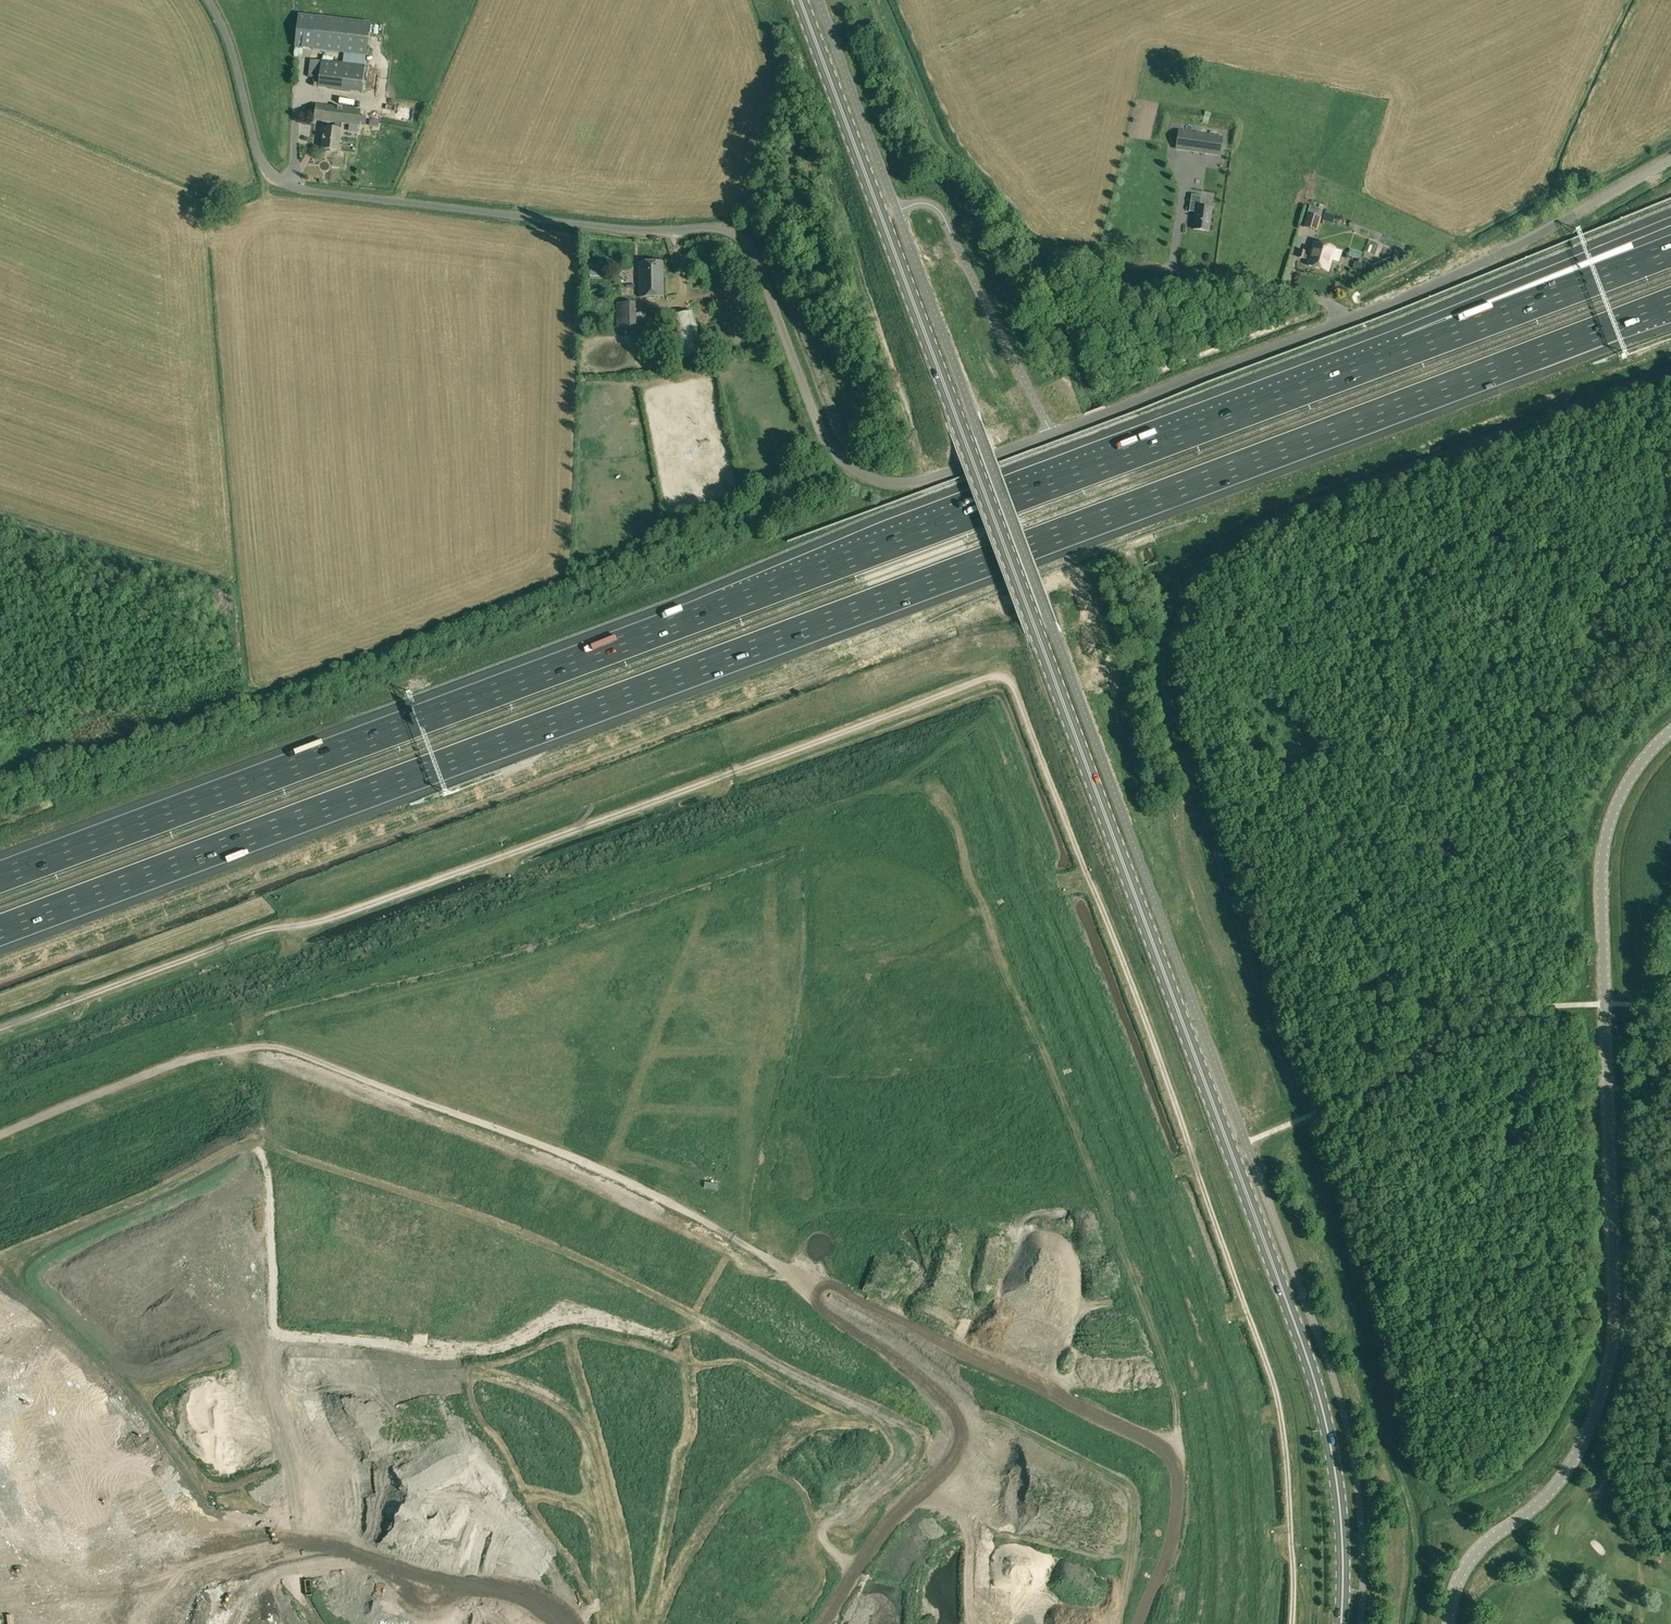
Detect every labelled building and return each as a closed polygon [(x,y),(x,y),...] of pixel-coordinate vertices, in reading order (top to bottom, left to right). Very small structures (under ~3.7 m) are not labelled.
[(366,56),(370,22),(298,14),(294,48),(366,56)] [(319,79),(321,61),(310,60),(308,77),(319,79)] [(365,66),(321,61),(319,79),(318,87),(362,92),(365,66)] [(314,121),(336,123),(341,124),(359,126),(361,110),(315,104),(314,121)] [(341,124),(336,123),(336,129),(323,128),(322,134),(324,134),(322,149),(324,149),(325,152),(329,152),(330,150),(339,150),(341,129),(341,124)] [(1179,131),(1176,149),(1219,155),(1222,138),(1179,131)] [(1212,209),(1200,207),(1201,197),(1191,195),(1189,211),(1195,212),(1193,230),(1209,232),(1212,209)] [(1308,214),(1320,217),(1322,210),(1310,206),(1308,214)] [(1335,214),(1326,211),(1323,220),(1332,223),(1335,214)] [(1322,218),(1320,217),(1308,214),(1307,213),(1303,227),(1317,232),(1322,218)] [(1314,241),(1310,253),(1300,250),(1298,257),(1309,260),(1307,266),(1328,272),(1335,248),(1314,241)] [(639,262),(640,297),(664,297),(663,262),(639,262)] [(1360,271),(1362,264),(1354,262),(1353,268),(1360,271)] [(590,269),(589,279),(603,280),(604,270),(590,269)] [(616,328),(636,327),(636,302),(616,303),(616,328)] [(703,354),(691,311),(669,317),(681,359),(703,354)] [(1360,434),(1371,430),(1368,424),(1358,428),(1360,434)] [(987,1328),(996,1330),(999,1320),(990,1317),(987,1328)] [(73,1409),(77,1425),(84,1423),(79,1407),(73,1409)] [(65,1440),(62,1426),(49,1429),(39,1431),(42,1445),(65,1440)] [(199,1532),(205,1533),(208,1523),(203,1521),(199,1532)] [(0,1537),(0,1558),(4,1568),(16,1563),(5,1535),(0,1537)] [(29,1572),(31,1582),(49,1577),(47,1568),(29,1572)] [(560,1574),(549,1583),(553,1587),(563,1578),(560,1574)]
